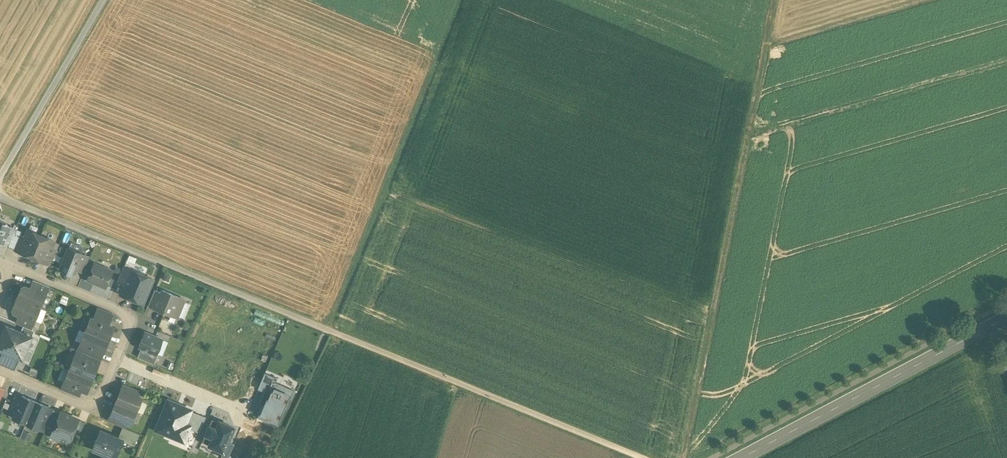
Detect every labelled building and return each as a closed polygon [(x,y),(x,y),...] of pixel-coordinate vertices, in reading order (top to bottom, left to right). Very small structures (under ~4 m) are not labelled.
[(0,221),(0,244),(2,245),(4,241),(3,241),(9,227),(7,226),(6,223),(0,221)] [(9,227),(3,241),(4,241),(9,243),(15,229),(9,227)] [(41,236),(28,230),(25,237),(20,250),(19,252),(32,257),(41,236)] [(20,234),(14,247),(20,250),(25,237),(20,234)] [(41,236),(32,257),(45,263),(46,261),(51,247),(54,241),(41,236)] [(68,248),(82,254),(84,249),(70,243),(68,248)] [(57,250),(51,247),(46,261),(51,263),(57,250)] [(82,254),(68,248),(59,269),(71,274),(74,272),(76,269),(82,254)] [(82,254),(76,269),(82,271),(88,257),(82,254)] [(112,271),(94,264),(87,280),(105,288),(112,271)] [(131,270),(123,267),(117,280),(125,284),(131,270)] [(152,279),(131,270),(125,284),(120,294),(142,303),(152,279)] [(48,287),(33,280),(29,289),(44,295),(44,296),(45,296),(48,287)] [(29,289),(24,287),(21,288),(17,299),(39,308),(44,296),(44,295),(29,289)] [(155,290),(148,306),(154,308),(161,293),(155,290)] [(185,300),(162,290),(161,293),(154,308),(171,315),(177,318),(184,300),(185,300)] [(39,308),(17,299),(12,309),(13,312),(19,315),(33,321),(34,320),(39,308)] [(112,314),(98,308),(94,319),(108,325),(112,314)] [(33,321),(19,315),(15,323),(23,326),(31,329),(34,320),(33,321)] [(94,319),(91,318),(85,331),(108,340),(113,327),(108,325),(94,319)] [(5,326),(0,339),(0,350),(2,350),(18,357),(22,359),(31,337),(20,332),(5,326)] [(31,329),(23,326),(20,332),(31,337),(34,331),(31,329)] [(108,340),(85,331),(80,344),(85,346),(101,353),(102,353),(108,340)] [(162,340),(144,332),(138,347),(141,348),(156,355),(157,354),(162,340)] [(101,353),(85,346),(83,353),(99,359),(101,353)] [(156,355),(141,348),(137,357),(154,364),(158,354),(157,354),(156,355)] [(2,350),(0,355),(0,364),(13,370),(18,357),(2,350)] [(99,359),(83,353),(80,359),(96,366),(99,359)] [(80,359),(75,357),(69,370),(92,379),(97,366),(96,366),(80,359)] [(92,379),(69,370),(64,383),(81,390),(86,392),(92,379)] [(258,390),(269,395),(270,392),(268,391),(272,381),(275,383),(277,378),(265,373),(258,390)] [(295,391),(275,383),(272,381),(268,391),(270,392),(269,395),(265,405),(261,414),(267,416),(266,419),(268,420),(278,424),(289,399),(290,400),(295,391)] [(81,390),(64,383),(61,390),(78,397),(81,390)] [(140,391),(123,384),(121,390),(138,397),(140,391)] [(121,390),(115,403),(136,411),(141,398),(138,397),(121,390)] [(16,395),(10,409),(16,411),(22,397),(16,395)] [(35,402),(22,396),(22,397),(16,411),(13,418),(26,424),(35,402)] [(191,410),(168,401),(155,430),(184,441),(189,429),(184,426),(191,410)] [(48,407),(35,402),(26,424),(39,429),(47,408),(48,407)] [(136,411),(115,403),(110,415),(110,416),(127,422),(131,424),(136,411)] [(263,405),(257,418),(267,422),(268,420),(266,419),(267,416),(261,414),(265,405),(263,405)] [(47,408),(39,429),(44,432),(46,427),(53,410),(47,408)] [(53,410),(46,427),(53,430),(60,413),(53,410)] [(199,432),(206,417),(191,410),(184,426),(189,429),(199,432)] [(78,419),(61,412),(53,430),(51,436),(68,443),(69,442),(71,441),(73,437),(72,434),(78,419)] [(127,422),(110,416),(108,421),(122,427),(125,428),(127,422)] [(234,428),(212,419),(202,442),(209,445),(209,446),(223,452),(228,442),(234,428)] [(125,428),(122,427),(118,438),(121,440),(134,445),(139,434),(125,428)] [(114,438),(107,435),(107,434),(100,431),(93,449),(114,457),(121,440),(118,438),(115,437),(114,438)] [(228,442),(221,457),(223,457),(228,457),(234,445),(228,442)]
